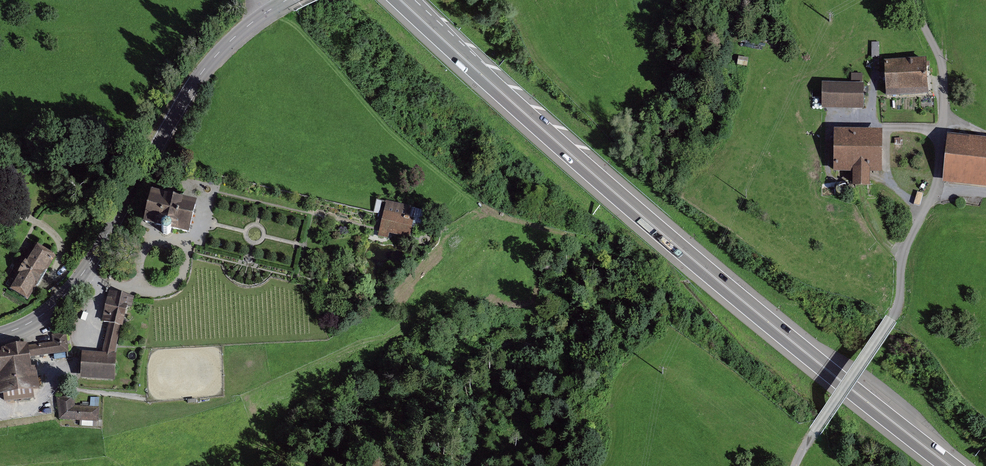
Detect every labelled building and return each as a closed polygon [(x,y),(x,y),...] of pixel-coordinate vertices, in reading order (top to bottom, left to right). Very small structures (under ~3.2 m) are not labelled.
[(884,106),(926,103),(924,69),(882,71),(884,106)] [(820,118),(861,118),(861,93),(820,94),(820,118)] [(832,141),(833,183),(882,182),(881,139),(832,141)] [(939,192),(985,198),(985,151),(945,146),(939,192)] [(196,200),(153,189),(144,222),(161,226),(163,232),(168,234),(171,228),(188,232),(196,200)] [(429,210),(390,202),(390,204),(384,203),(381,216),(387,217),(384,233),(383,239),(395,242),(396,238),(404,240),(409,238),(405,235),(414,237),(417,223),(426,224),(429,210)] [(37,245),(31,255),(25,252),(10,278),(17,281),(11,291),(30,301),(56,256),(37,245)] [(102,353),(101,354),(81,353),(80,380),(115,383),(117,354),(114,354),(121,328),(122,329),(127,308),(131,309),(133,299),(109,292),(101,323),(110,326),(102,353)] [(1,372),(0,372),(0,397),(3,397),(4,404),(36,401),(35,393),(42,392),(39,367),(33,368),(32,358),(54,355),(69,354),(68,333),(53,334),(53,344),(0,350),(0,364),(1,372)] [(98,424),(99,408),(75,406),(74,395),(56,397),(60,420),(98,424)]
